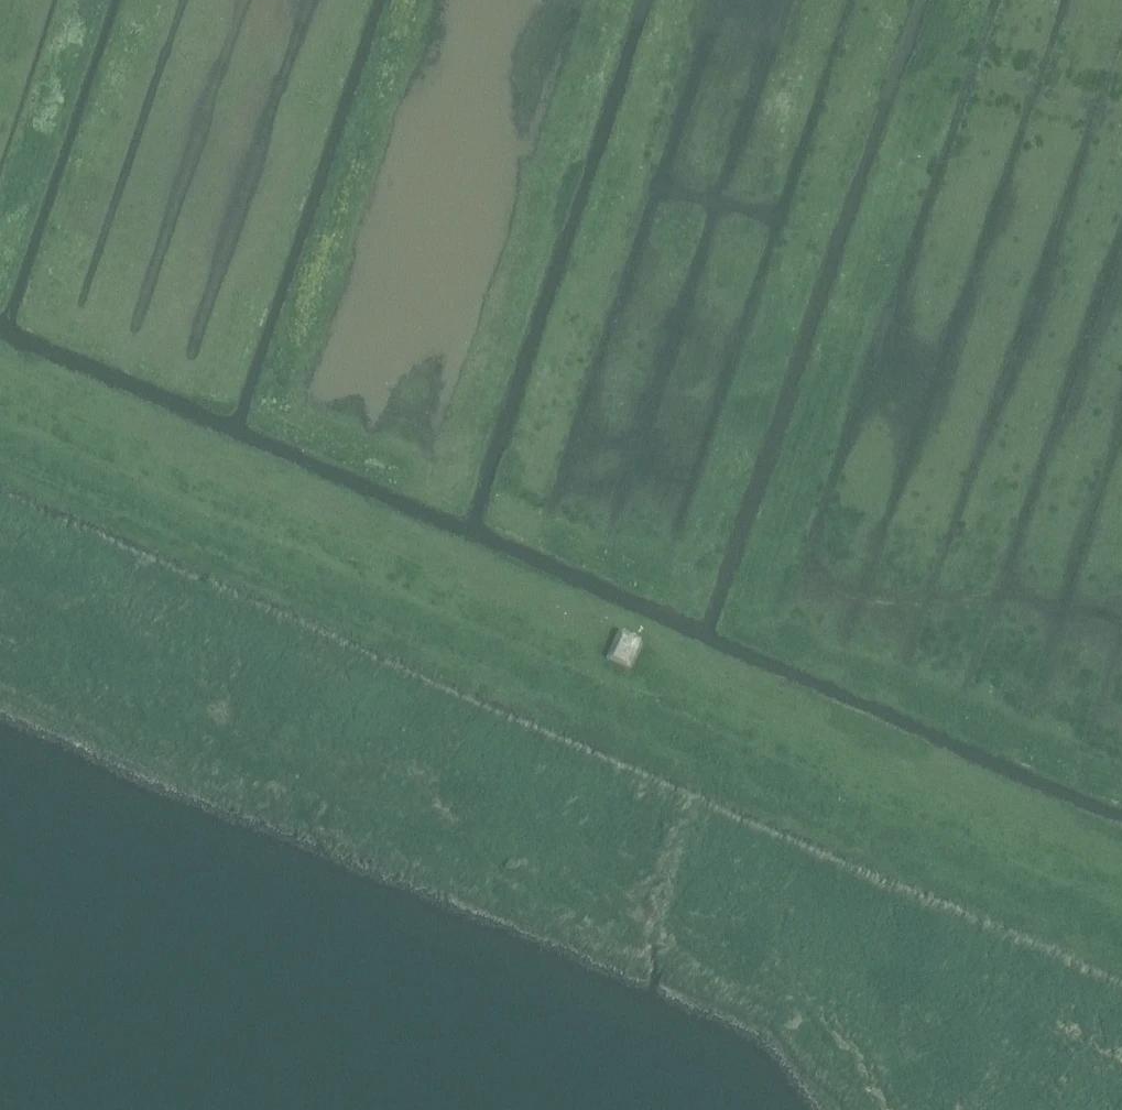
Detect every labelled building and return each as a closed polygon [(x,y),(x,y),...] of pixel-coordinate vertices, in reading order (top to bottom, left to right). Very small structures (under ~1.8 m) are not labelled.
[(641,637),(620,628),(607,658),(628,667),(641,637)]
